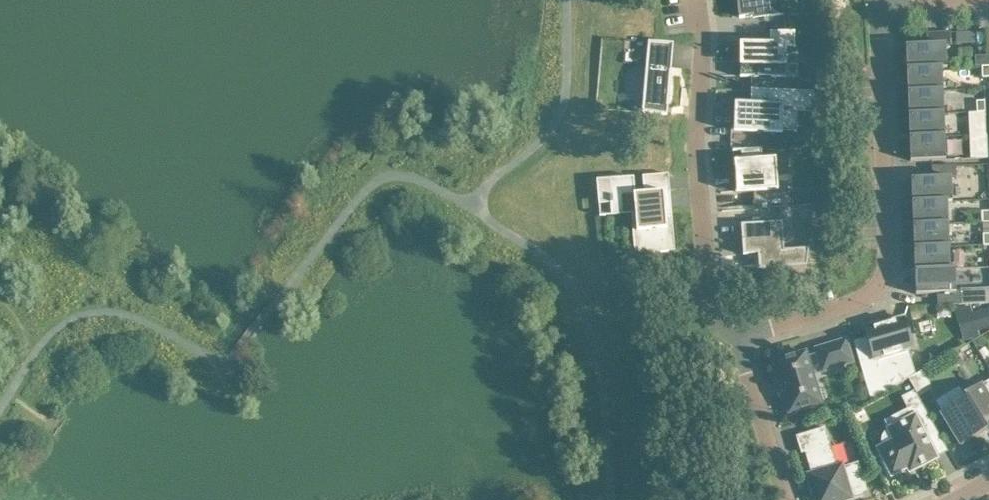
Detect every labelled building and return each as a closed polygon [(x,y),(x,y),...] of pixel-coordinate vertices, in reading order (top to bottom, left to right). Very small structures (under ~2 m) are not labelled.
[(739,18),(764,14),(765,18),(784,15),(782,0),(737,0),(739,18)] [(740,44),(740,62),(758,62),(758,75),(740,75),(740,77),(786,77),(786,62),(788,62),(788,57),(786,57),(786,48),(795,48),(795,32),(770,32),(770,44),(740,44)] [(906,46),(907,69),(942,68),(942,69),(947,68),(946,45),(951,45),(950,32),(926,33),(927,45),(906,46)] [(621,40),(619,63),(624,63),(642,65),(644,42),(626,40),(621,40)] [(648,42),(642,113),(667,115),(667,114),(664,114),(664,107),(667,107),(670,73),(671,73),(674,44),(649,42),(648,42)] [(975,55),(976,65),(988,64),(988,54),(975,55)] [(907,69),(908,92),(943,91),(942,69),(942,68),(907,69)] [(735,104),(734,132),(783,134),(783,107),(812,108),(812,111),(813,112),(815,112),(813,91),(783,90),(751,89),(751,104),(735,104)] [(908,92),(909,115),(944,113),(943,91),(908,92)] [(986,101),(978,101),(978,112),(986,112),(986,101)] [(909,115),(910,138),(945,136),(944,113),(909,115)] [(986,123),(978,123),(979,135),(987,134),(986,123)] [(987,134),(979,135),(979,146),(987,146),(987,134)] [(945,136),(910,138),(911,161),(946,160),(945,136)] [(762,149),(733,151),(733,152),(742,151),(742,161),(734,162),(735,164),(734,164),(734,165),(735,165),(737,193),(778,190),(776,159),(762,160),(762,149)] [(911,179),(912,203),(948,201),(948,202),(952,202),(951,178),(956,178),(956,166),(932,167),(932,178),(911,179)] [(672,219),(670,188),(668,188),(668,191),(644,193),(644,194),(636,194),(634,177),(610,179),(612,196),(610,196),(610,203),(612,203),(613,211),(635,209),(639,252),(636,252),(635,250),(635,254),(669,251),(666,220),(672,219)] [(912,203),(913,225),(948,224),(948,202),(948,201),(912,203)] [(741,225),(743,255),(758,254),(759,269),(808,266),(809,248),(784,250),(782,222),(741,225)] [(913,225),(914,248),(949,247),(948,224),(913,225)] [(914,248),(915,271),(950,270),(950,269),(949,247),(914,248)] [(950,270),(915,271),(916,294),(937,294),(937,305),(961,304),(961,292),(956,292),(955,269),(950,269),(950,270)] [(925,306),(909,307),(913,319),(928,317),(925,306)] [(973,311),(979,329),(988,326),(988,306),(973,311)] [(868,342),(855,345),(871,401),(915,375),(907,349),(913,348),(910,338),(904,318),(880,325),(879,323),(873,324),(874,327),(865,330),(868,342)] [(816,349),(820,362),(833,358),(836,368),(853,362),(846,340),(816,349)] [(774,361),(783,395),(789,413),(822,403),(806,352),(774,361)] [(931,386),(924,372),(909,380),(917,394),(931,386)] [(982,422),(988,418),(988,381),(982,385),(981,384),(964,394),(966,398),(941,413),(961,446),(987,430),(982,422)] [(912,417),(888,429),(889,430),(885,433),(883,437),(882,442),(883,446),(878,449),(884,460),(880,462),(880,463),(881,462),(888,476),(891,474),(892,476),(908,468),(910,472),(921,466),(922,468),(923,467),(923,466),(937,458),(928,439),(939,434),(915,390),(901,397),(902,398),(903,398),(912,417)] [(837,467),(825,427),(796,436),(801,454),(805,453),(812,474),(808,475),(815,499),(848,499),(852,499),(851,497),(867,492),(859,463),(842,468),(842,465),(837,467)]
